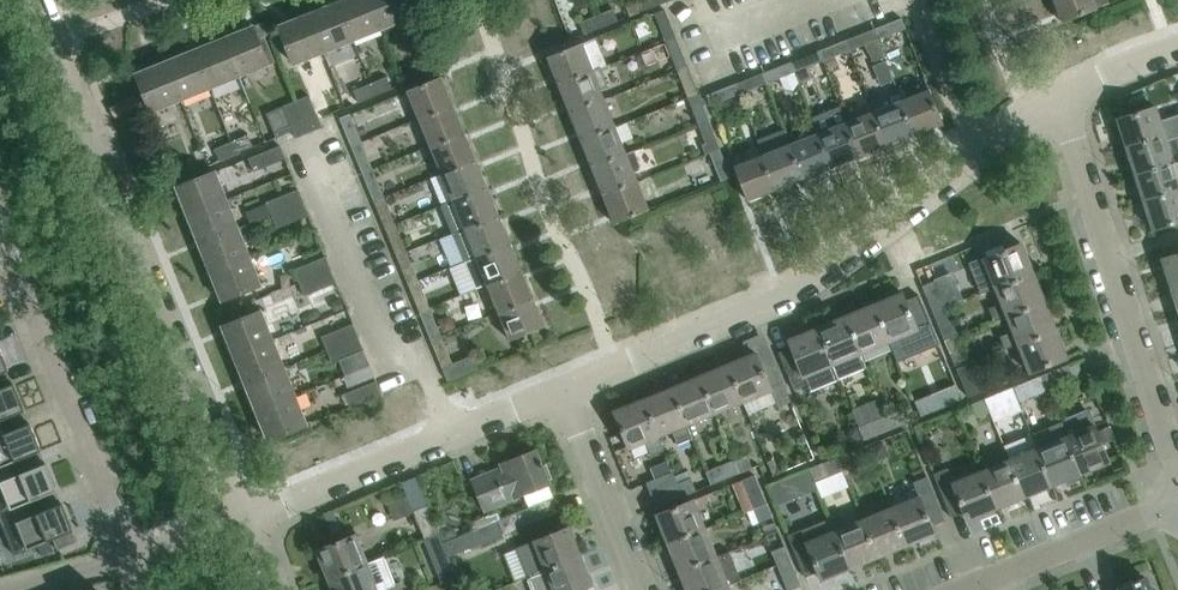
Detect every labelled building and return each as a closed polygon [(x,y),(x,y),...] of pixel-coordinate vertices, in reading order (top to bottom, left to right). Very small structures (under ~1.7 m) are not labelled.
[(370,0),(341,0),(337,2),(353,40),(382,28),(370,0)] [(382,28),(411,16),(405,0),(370,0),(382,28)] [(658,0),(639,0),(643,11),(660,4),(658,0)] [(1097,8),(1097,7),(1094,0),(1054,0),(1062,21),(1062,22),(1097,8)] [(353,40),(337,2),(325,6),(326,8),(309,15),(324,51),(353,40)] [(613,9),(597,15),(602,28),(618,21),(613,9)] [(654,13),(666,41),(676,37),(664,9),(654,13)] [(324,51),(309,15),(292,22),(291,20),(279,25),(294,63),(324,51)] [(602,28),(597,15),(580,22),(585,34),(602,28)] [(873,29),(877,39),(906,28),(902,18),(873,29)] [(269,64),(256,33),(253,25),(240,30),(241,32),(224,39),(239,76),(269,64)] [(846,40),(848,45),(850,50),(877,39),(873,29),(846,40)] [(676,37),(666,41),(677,69),(687,65),(676,37)] [(239,76),(224,39),(207,46),(207,44),(195,49),(210,87),(239,76)] [(850,50),(848,45),(846,40),(818,51),(822,61),(850,50)] [(547,56),(559,84),(593,70),(582,42),(547,56)] [(210,87),(195,49),(183,54),(183,55),(166,62),(181,99),(210,87)] [(818,51),(790,62),(794,72),(822,61),(818,51)] [(412,66),(417,78),(433,71),(428,59),(412,66)] [(886,60),(875,65),(879,76),(890,72),(886,60)] [(181,99),(166,62),(149,69),(149,68),(136,73),(151,111),(181,99)] [(794,72),(790,62),(763,72),(767,83),(794,72)] [(687,65),(677,69),(688,96),(698,92),(687,65)] [(602,67),(593,70),(559,84),(570,112),(605,98),(601,89),(606,87),(608,82),(602,67)] [(739,93),(767,83),(763,73),(735,83),(739,93)] [(407,90),(419,118),(454,104),(442,75),(407,90)] [(387,76),(370,83),(375,95),(392,88),(387,76)] [(375,95),(370,83),(353,90),(359,102),(375,95)] [(710,105),(739,93),(735,83),(706,95),(710,105)] [(929,88),(901,99),(915,135),(943,123),(929,88)] [(698,92),(688,96),(699,124),(708,120),(698,92)] [(1139,93),(1126,97),(1129,108),(1143,104),(1139,93)] [(297,102),(309,132),(323,127),(310,96),(297,102)] [(616,126),(605,98),(570,112),(581,140),(616,126)] [(915,135),(901,99),(873,110),(887,145),(915,135)] [(309,132),(297,102),(283,107),(292,130),(296,138),(309,132)] [(465,131),(454,104),(419,118),(430,146),(465,131)] [(1126,145),(1164,133),(1166,139),(1177,136),(1177,131),(1174,118),(1160,122),(1155,106),(1117,118),(1126,145)] [(292,130),(283,107),(266,114),(276,137),(292,130)] [(887,145),(873,110),(846,121),(859,156),(887,145)] [(340,117),(352,147),(362,142),(350,113),(340,117)] [(708,120),(699,124),(710,152),(719,148),(708,120)] [(859,156),(846,121),(818,132),(832,167),(859,156)] [(627,153),(616,126),(581,140),(592,167),(627,153)] [(476,159),(465,131),(430,146),(441,173),(476,159)] [(832,167),(818,132),(790,143),(804,178),(832,167)] [(1166,139),(1164,133),(1126,145),(1135,173),(1172,162),(1174,168),(1177,167),(1177,136),(1166,139)] [(248,134),(231,141),(236,153),(253,146),(248,134)] [(236,153),(231,141),(215,148),(220,160),(236,153)] [(373,169),(362,142),(352,147),(363,173),(366,172),(373,169)] [(804,178),(790,143),(762,154),(776,189),(804,178)] [(248,157),(254,172),(286,159),(280,144),(248,157)] [(719,148),(710,152),(721,180),(731,176),(719,148)] [(638,181),(634,172),(638,170),(641,165),(635,150),(627,153),(592,167),(603,195),(638,181)] [(776,189),(762,154),(734,165),(748,200),(776,189)] [(173,165),(178,177),(195,170),(190,158),(173,165)] [(488,186),(476,159),(441,173),(453,200),(488,186)] [(1174,168),(1172,162),(1135,173),(1144,201),(1177,190),(1177,167),(1174,168)] [(373,169),(366,172),(363,173),(374,201),(384,197),(373,169)] [(188,215),(227,199),(215,170),(176,186),(181,198),(183,198),(189,213),(188,214),(188,215)] [(650,209),(638,181),(603,195),(615,223),(650,209)] [(499,214),(488,186),(453,200),(442,205),(442,207),(453,233),(499,214)] [(272,215),(304,202),(298,189),(267,202),(272,215)] [(1177,221),(1177,190),(1144,201),(1153,229),(1177,221)] [(395,224),(384,197),(374,201),(385,228),(395,224)] [(199,243),(238,227),(227,199),(188,215),(188,216),(190,215),(196,231),(195,231),(199,243)] [(309,215),(304,202),(272,215),(278,228),(309,215)] [(511,242),(499,214),(453,233),(464,259),(466,261),(476,257),(511,242)] [(407,252),(395,224),(385,228),(397,256),(407,252)] [(210,271),(249,255),(238,227),(199,243),(204,254),(205,254),(212,269),(210,270),(210,271)] [(522,270),(511,242),(476,257),(487,284),(522,270)] [(1022,243),(984,258),(970,264),(978,284),(981,291),(981,293),(995,287),(1033,272),(1022,243)] [(418,280),(407,252),(397,256),(408,284),(418,280)] [(1162,258),(1171,285),(1177,283),(1177,253),(1162,258)] [(261,284),(249,255),(210,271),(211,272),(212,271),(218,287),(217,287),(222,300),(261,284)] [(295,270),(300,282),(331,270),(326,257),(295,270)] [(337,283),(331,270),(300,282),(306,296),(337,283)] [(533,297),(522,270),(487,284),(499,311),(533,297)] [(1044,299),(1033,272),(995,287),(1002,303),(990,308),(994,320),(1006,315),(1044,299)] [(430,308),(418,280),(408,284),(420,312),(430,308)] [(935,280),(922,285),(933,311),(946,306),(935,280)] [(902,292),(874,303),(889,341),(918,329),(917,328),(930,323),(918,294),(905,300),(902,292)] [(545,325),(533,297),(499,311),(510,340),(545,325)] [(1056,328),(1044,299),(1006,315),(1013,331),(1001,337),(1006,348),(1018,343),(1056,328)] [(889,341),(874,303),(846,315),(862,352),(889,341)] [(958,334),(946,306),(933,311),(945,339),(958,334)] [(420,312),(431,339),(441,335),(430,308),(420,312)] [(233,353),(234,354),(272,338),(261,310),(222,326),(227,338),(229,337),(235,353),(233,353)] [(862,352),(846,315),(817,327),(833,364),(838,378),(866,367),(861,353),(862,352)] [(328,349),(359,337),(354,324),(323,337),(328,349)] [(833,364),(817,327),(789,339),(792,347),(779,352),(790,380),(802,375),(803,377),(804,376),(809,389),(838,378),(833,364)] [(1067,357),(1056,328),(1018,343),(1030,372),(1067,357)] [(453,363),(441,335),(431,339),(443,368),(453,363)] [(364,349),(359,337),(328,349),(333,362),(364,349)] [(245,382),(284,366),(272,338),(234,354),(234,355),(236,355),(242,370),(240,371),(245,382)] [(963,349),(951,355),(956,368),(969,363),(963,349)] [(727,364),(743,402),(748,414),(776,402),(778,407),(791,401),(784,383),(772,355),(759,360),(756,352),(727,364)] [(453,363),(443,368),(442,368),(448,381),(478,368),(473,355),(453,363)] [(386,356),(358,365),(362,379),(391,371),(386,356)] [(974,376),(969,363),(956,368),(962,381),(974,376)] [(743,402),(727,364),(698,375),(715,414),(743,402)] [(1041,375),(1046,388),(1073,377),(1067,365),(1041,375)] [(256,410),(295,394),(284,366),(245,382),(250,394),(251,393),(257,409),(256,409),(256,410)] [(715,414),(698,375),(670,387),(686,426),(715,414)] [(1032,393),(1046,388),(1041,375),(1027,381),(1032,393)] [(377,380),(377,381),(345,393),(350,406),(383,394),(377,380)] [(12,383),(11,383),(11,384),(0,388),(0,420),(22,411),(24,411),(12,383)] [(692,438),(686,426),(670,387),(643,398),(660,437),(673,431),(678,444),(692,438)] [(983,398),(988,409),(989,411),(1018,399),(1013,387),(983,398)] [(307,424),(298,401),(295,394),(256,410),(257,411),(258,411),(264,426),(263,427),(268,439),(307,424)] [(660,437),(643,398),(614,410),(630,449),(631,448),(631,447),(645,441),(651,456),(665,450),(660,437)] [(971,403),(976,416),(989,411),(988,409),(983,398),(971,403)] [(899,409),(887,415),(892,427),(905,421),(899,409)] [(1089,411),(1060,423),(1081,473),(1109,462),(1102,443),(1097,430),(1089,411)] [(892,427),(887,415),(873,420),(878,433),(892,427)] [(29,423),(27,423),(27,424),(0,435),(0,467),(10,463),(38,451),(39,451),(40,451),(29,423)] [(1081,473),(1060,423),(1046,429),(1051,442),(1037,447),(1052,485),(1081,473)] [(856,425),(844,430),(849,443),(861,437),(856,425)] [(1110,425),(1097,430),(1102,443),(1116,438),(1110,425)] [(1052,485),(1037,447),(1008,459),(1024,496),(1052,485)] [(495,471),(472,480),(484,510),(523,494),(528,506),(553,497),(548,483),(549,483),(535,450),(502,463),(505,470),(496,474),(495,471)] [(765,457),(773,475),(781,471),(773,453),(765,457)] [(849,453),(837,459),(841,470),(854,465),(849,453)] [(735,461),(740,472),(751,467),(746,456),(735,461)] [(740,472),(735,461),(733,457),(705,469),(711,484),(724,478),(740,472)] [(841,470),(837,459),(811,469),(815,480),(841,470)] [(1024,496),(1008,459),(980,471),(996,508),(1024,496)] [(45,463),(43,463),(44,464),(15,475),(10,463),(0,467),(0,513),(26,503),(55,491),(56,491),(45,463)] [(996,508),(980,471),(954,481),(948,467),(933,473),(951,517),(964,512),(967,520),(996,508)] [(683,496),(678,483),(673,471),(646,482),(656,507),(683,496)] [(402,482),(425,539),(440,533),(438,529),(429,506),(416,476),(402,482)] [(918,495),(890,507),(906,545),(935,533),(932,525),(945,520),(927,476),(913,482),(918,495)] [(691,477),(678,483),(683,496),(696,490),(691,477)] [(739,507),(741,512),(765,502),(754,477),(743,482),(749,498),(744,500),(746,504),(739,507)] [(656,514),(668,543),(705,527),(694,499),(656,514)] [(770,517),(765,502),(741,512),(742,514),(745,513),(750,525),(759,521),(770,517)] [(61,503),(60,503),(60,504),(31,515),(26,503),(0,513),(0,519),(14,554),(53,538),(57,549),(77,542),(61,503)] [(906,545),(890,507),(861,519),(877,556),(906,545)] [(473,530),(497,520),(500,519),(496,511),(470,522),(473,530)] [(877,556),(861,519),(848,524),(843,512),(829,518),(834,530),(849,568),(877,556)] [(834,530),(829,518),(786,535),(803,577),(817,572),(820,580),(849,568),(834,530)] [(503,536),(497,520),(473,530),(458,536),(444,542),(447,550),(450,556),(482,543),(483,544),(503,536)] [(762,526),(766,536),(778,531),(773,521),(762,526)] [(447,525),(438,529),(440,533),(444,542),(458,536),(455,529),(447,525)] [(517,548),(529,577),(581,556),(569,526),(517,548)] [(717,556),(705,527),(668,543),(679,571),(717,556)] [(317,549),(317,550),(313,552),(319,566),(323,565),(328,578),(342,573),(367,562),(356,533),(317,549)] [(772,551),(777,564),(786,560),(790,558),(785,546),(772,551)] [(717,556),(679,571),(687,589),(714,589),(728,584),(742,578),(730,550),(717,556)] [(367,562),(342,573),(328,578),(333,589),(402,589),(399,582),(395,584),(384,556),(367,562)] [(581,556),(529,577),(534,589),(577,589),(593,584),(581,556)] [(786,560),(777,564),(788,589),(790,589),(801,585),(790,558),(786,560)] [(1145,577),(1119,588),(1120,589),(1151,589),(1145,577)]
